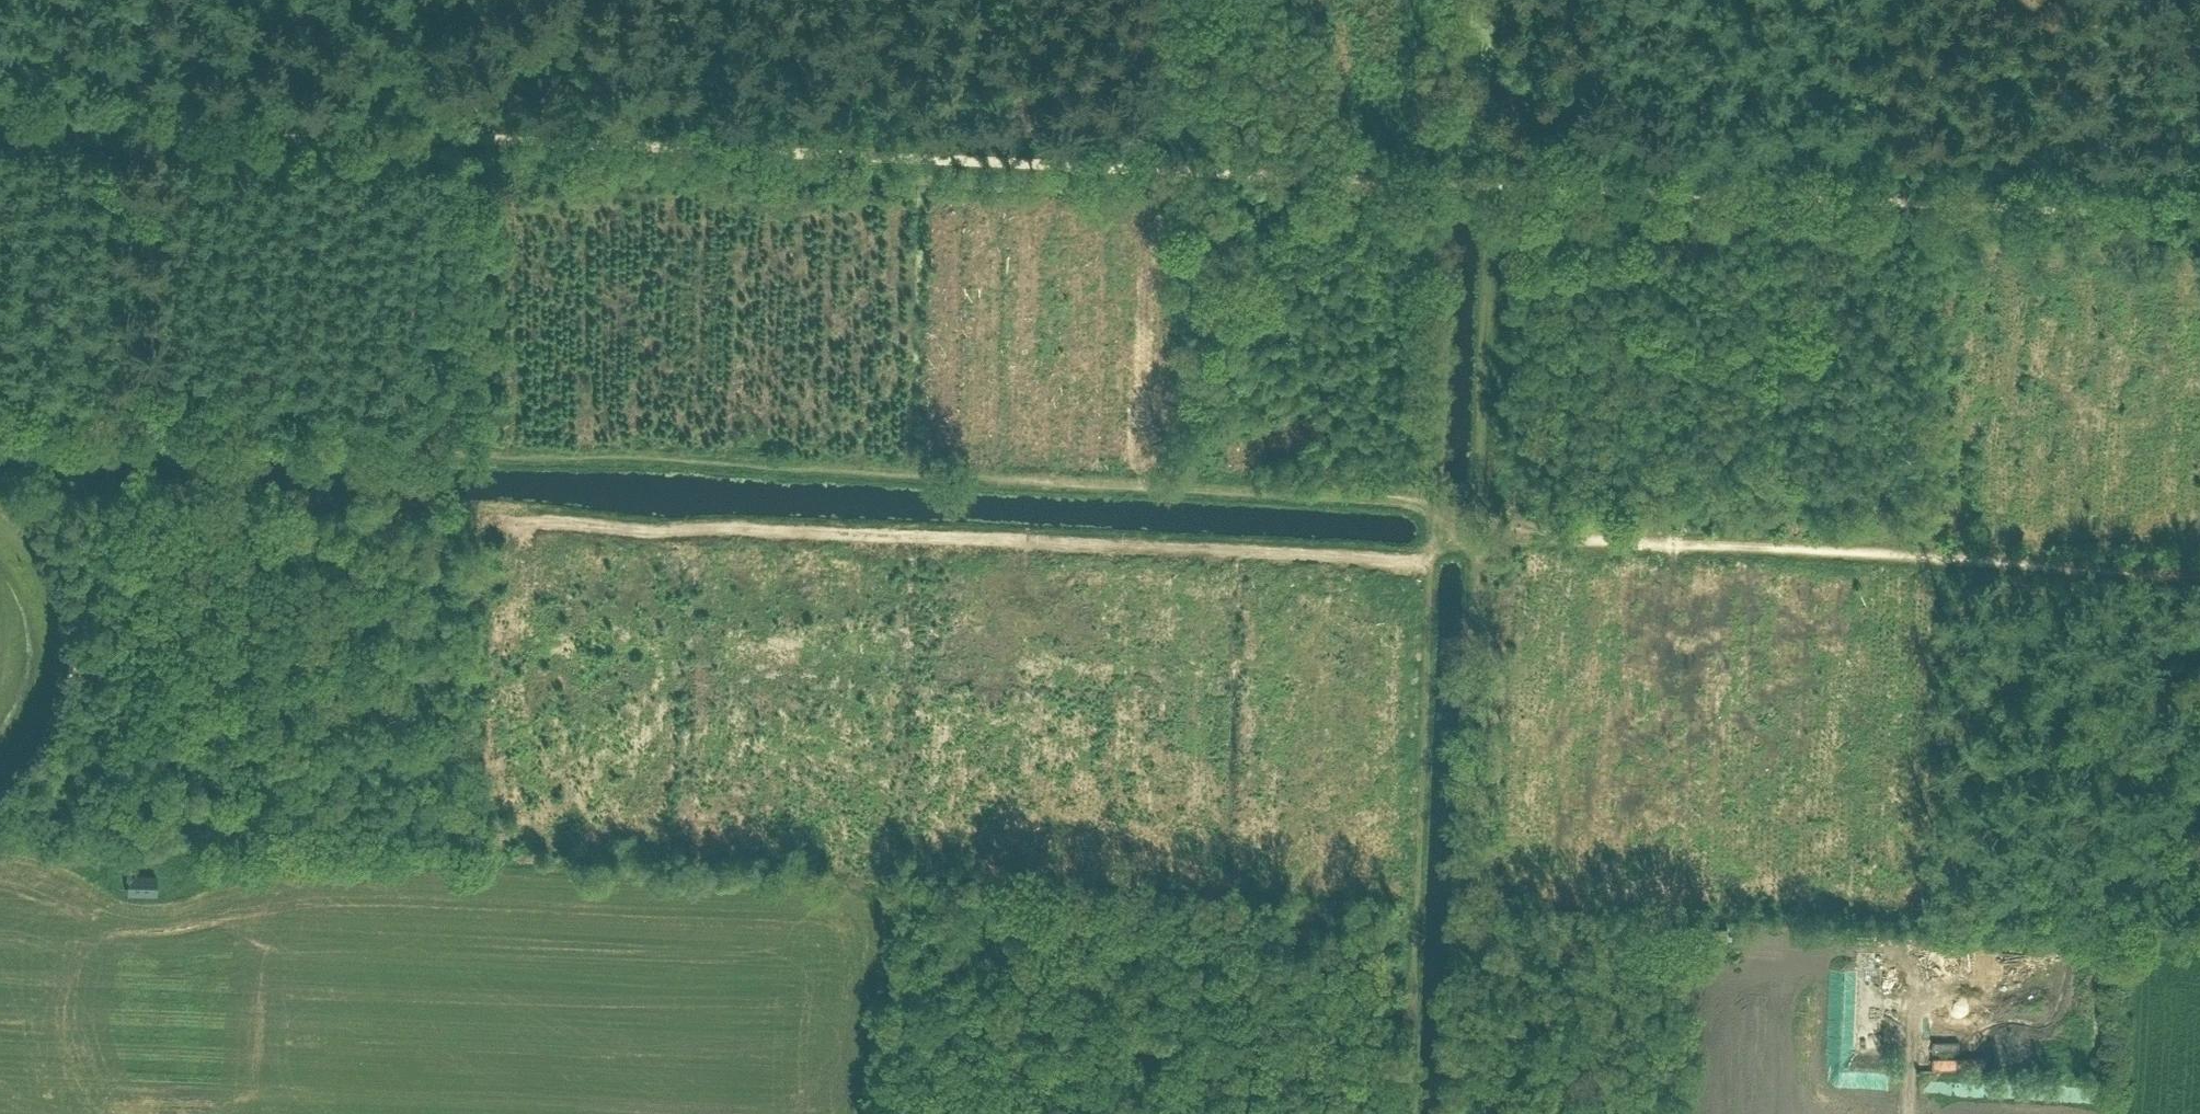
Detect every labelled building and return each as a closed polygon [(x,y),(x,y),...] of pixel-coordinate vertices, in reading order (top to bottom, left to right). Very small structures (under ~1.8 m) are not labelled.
[(129,895),(156,895),(156,866),(130,865),(129,895)]
